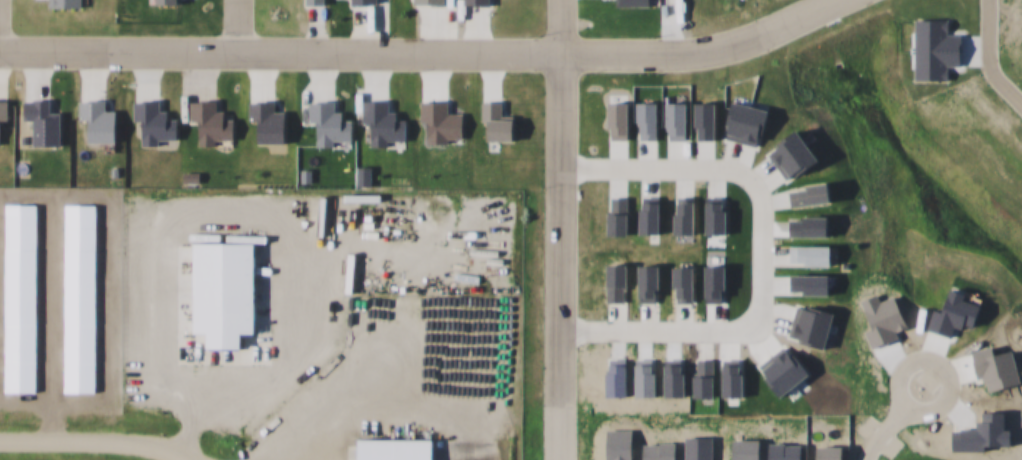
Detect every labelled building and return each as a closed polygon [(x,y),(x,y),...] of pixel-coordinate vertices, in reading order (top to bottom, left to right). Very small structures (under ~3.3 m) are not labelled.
[(448,200),(448,216),(461,216),(461,200),(448,200)] [(39,204),(8,204),(8,393),(39,393),(39,204)] [(92,393),(93,205),(68,205),(66,392),(92,393)] [(428,438),(352,438),(352,459),(428,459),(428,438)]
